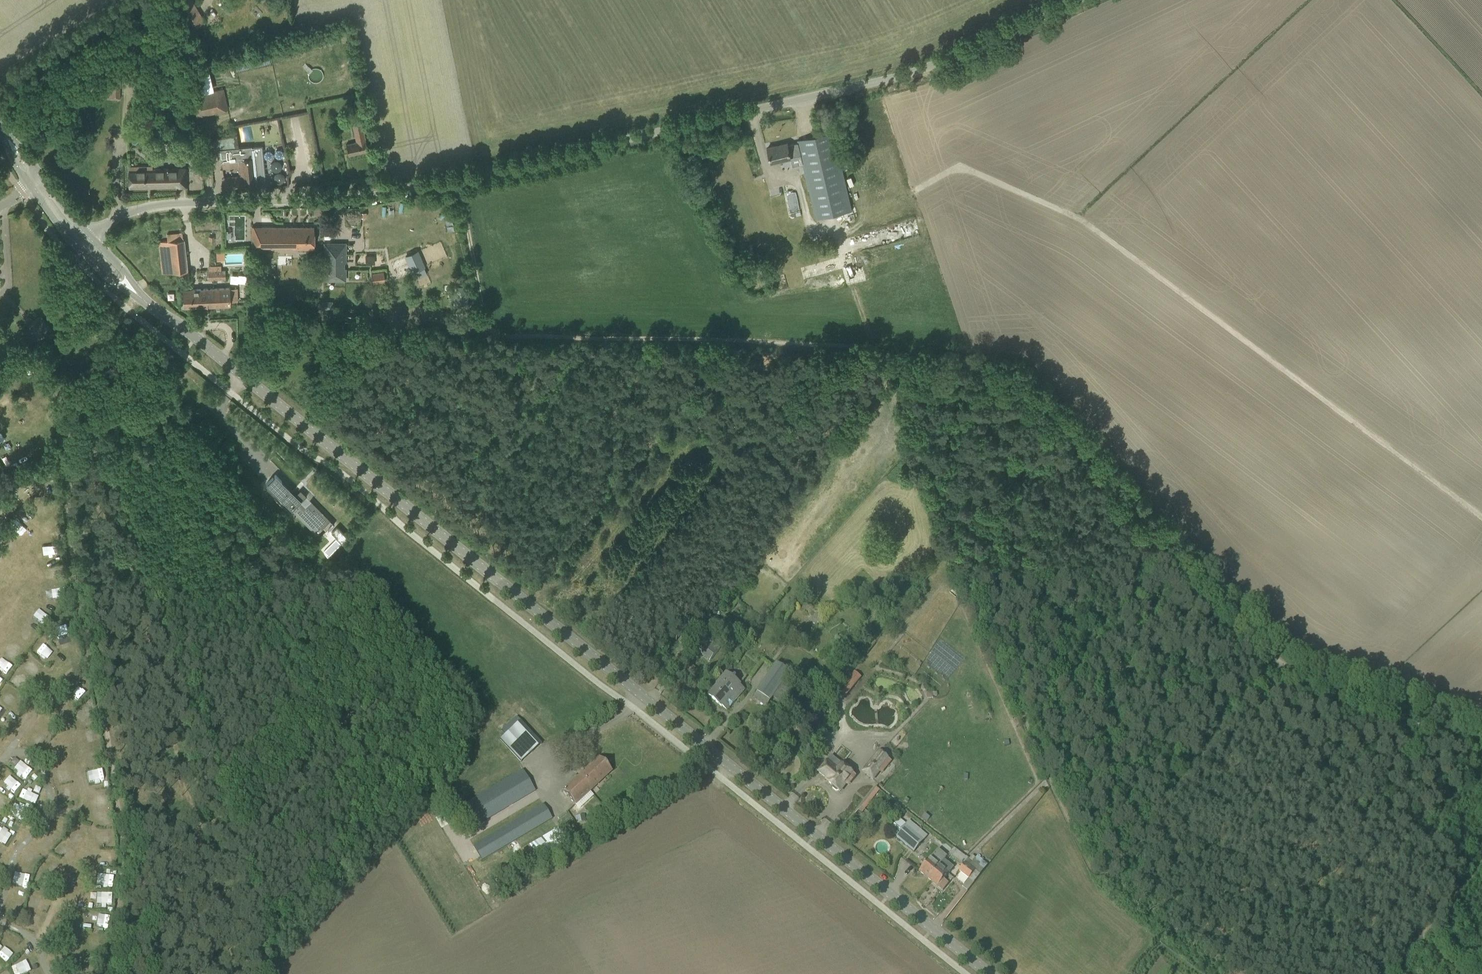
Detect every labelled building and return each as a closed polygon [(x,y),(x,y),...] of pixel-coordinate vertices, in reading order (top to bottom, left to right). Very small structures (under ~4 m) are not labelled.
[(192,29),(204,21),(191,0),(175,0),(192,29)] [(107,99),(109,99),(119,99),(120,79),(107,79),(107,99)] [(189,96),(195,117),(228,110),(224,88),(189,96)] [(352,124),(356,142),(346,144),(348,155),(368,150),(361,122),(352,124)] [(768,147),(770,157),(771,162),(791,157),(801,155),(816,219),(852,210),(833,132),(797,141),(799,146),(789,149),(788,143),(768,147)] [(264,171),(262,146),(251,147),(251,146),(218,149),(220,162),(238,160),(239,176),(223,177),(224,189),(243,187),(244,189),(255,188),(255,186),(265,185),(264,176),(265,176),(264,171)] [(129,187),(186,186),(186,168),(152,169),(152,166),(128,166),(129,187)] [(292,248),(314,249),(314,226),(252,226),(252,246),(292,246),(292,248)] [(162,241),(166,273),(187,271),(183,239),(162,241)] [(324,280),(344,280),(345,244),(325,243),(324,280)] [(214,259),(225,260),(225,263),(244,264),(244,254),(223,254),(223,251),(215,251),(214,259)] [(406,256),(410,266),(412,271),(423,266),(417,252),(406,256)] [(208,270),(209,280),(226,279),(225,270),(208,270)] [(371,273),(372,282),(385,281),(384,272),(371,273)] [(229,300),(235,300),(235,287),(183,289),(183,307),(229,305),(229,300)] [(29,324),(38,336),(50,327),(41,315),(29,324)] [(288,505),(292,509),(298,503),(326,532),(334,524),(300,489),(295,495),(281,481),(281,480),(275,474),(266,483),(271,488),(271,487),(288,505)] [(0,489),(0,506),(8,498),(0,489)] [(35,519),(45,514),(38,501),(28,506),(35,519)] [(25,536),(31,528),(20,518),(13,526),(25,536)] [(331,532),(342,543),(347,537),(337,527),(331,532)] [(0,539),(13,551),(20,544),(7,532),(0,539)] [(55,542),(40,544),(41,555),(57,553),(55,542)] [(31,617),(38,624),(45,617),(37,610),(31,617)] [(15,630),(28,642),(35,633),(22,622),(15,630)] [(696,650),(710,661),(720,648),(706,637),(696,650)] [(6,641),(1,649),(14,658),(20,651),(6,641)] [(37,642),(32,650),(40,654),(45,647),(37,642)] [(5,671),(10,664),(0,656),(0,667),(5,671)] [(26,673),(34,667),(27,659),(20,665),(26,673)] [(773,698),(780,703),(797,679),(790,674),(790,673),(777,664),(757,692),(770,702),(773,698)] [(680,675),(686,680),(692,673),(685,668),(680,675)] [(739,686),(740,685),(726,673),(716,685),(717,685),(708,696),(721,707),(722,706),(727,710),(744,690),(739,686)] [(486,705),(492,712),(487,717),(505,735),(501,739),(521,762),(541,744),(520,720),(522,718),(506,700),(506,701),(499,694),(486,705)] [(78,724),(93,723),(93,710),(77,711),(78,724)] [(810,731),(799,723),(792,733),(802,741),(810,731)] [(82,741),(96,737),(94,727),(80,731),(82,741)] [(39,746),(46,740),(40,733),(33,739),(39,746)] [(863,772),(873,780),(889,759),(879,751),(863,772)] [(827,762),(818,772),(830,782),(829,783),(833,786),(833,789),(836,792),(839,791),(840,792),(849,780),(852,782),(856,776),(844,767),(842,765),(831,756),(827,762)] [(562,792),(575,805),(610,772),(598,759),(562,792)] [(85,772),(88,782),(94,780),(94,783),(104,781),(101,768),(85,772)] [(454,811),(466,832),(535,791),(523,770),(454,811)] [(0,783),(4,785),(3,789),(15,794),(20,780),(4,774),(0,783)] [(22,788),(18,797),(34,805),(38,796),(22,788)] [(856,809),(862,813),(876,792),(870,788),(856,809)] [(67,792),(57,792),(57,801),(67,801),(67,792)] [(473,846),(482,860),(552,819),(541,802),(531,808),(533,811),(473,846)] [(28,810),(14,803),(9,812),(23,819),(28,810)] [(584,815),(576,817),(577,823),(585,822),(584,815)] [(896,837),(914,852),(924,840),(906,825),(896,837)] [(13,834),(0,826),(0,840),(7,844),(13,834)] [(563,839),(566,837),(562,830),(559,831),(558,829),(515,854),(523,868),(566,843),(563,839)] [(110,831),(98,833),(100,845),(111,843),(110,831)] [(46,834),(39,843),(48,850),(55,841),(46,834)] [(54,852),(66,861),(72,852),(60,843),(54,852)] [(969,859),(954,848),(949,855),(964,866),(959,871),(969,879),(975,872),(979,876),(984,870),(972,861),(969,859)] [(919,872),(932,882),(936,877),(933,874),(947,857),(938,849),(919,872)] [(112,863),(113,853),(94,852),(94,862),(112,863)] [(936,877),(932,882),(942,891),(949,884),(944,880),(954,868),(945,860),(947,857),(933,874),(936,877)] [(31,883),(45,889),(49,879),(35,873),(31,883)] [(97,875),(97,885),(113,885),(113,875),(97,875)] [(95,906),(111,907),(112,893),(96,892),(95,906)] [(41,910),(44,900),(28,895),(26,905),(41,910)] [(108,927),(109,915),(96,913),(94,925),(108,927)] [(0,951),(0,959),(5,964),(13,955),(4,946),(0,951)] [(10,968),(13,973),(23,973),(31,970),(26,960),(10,968)]
